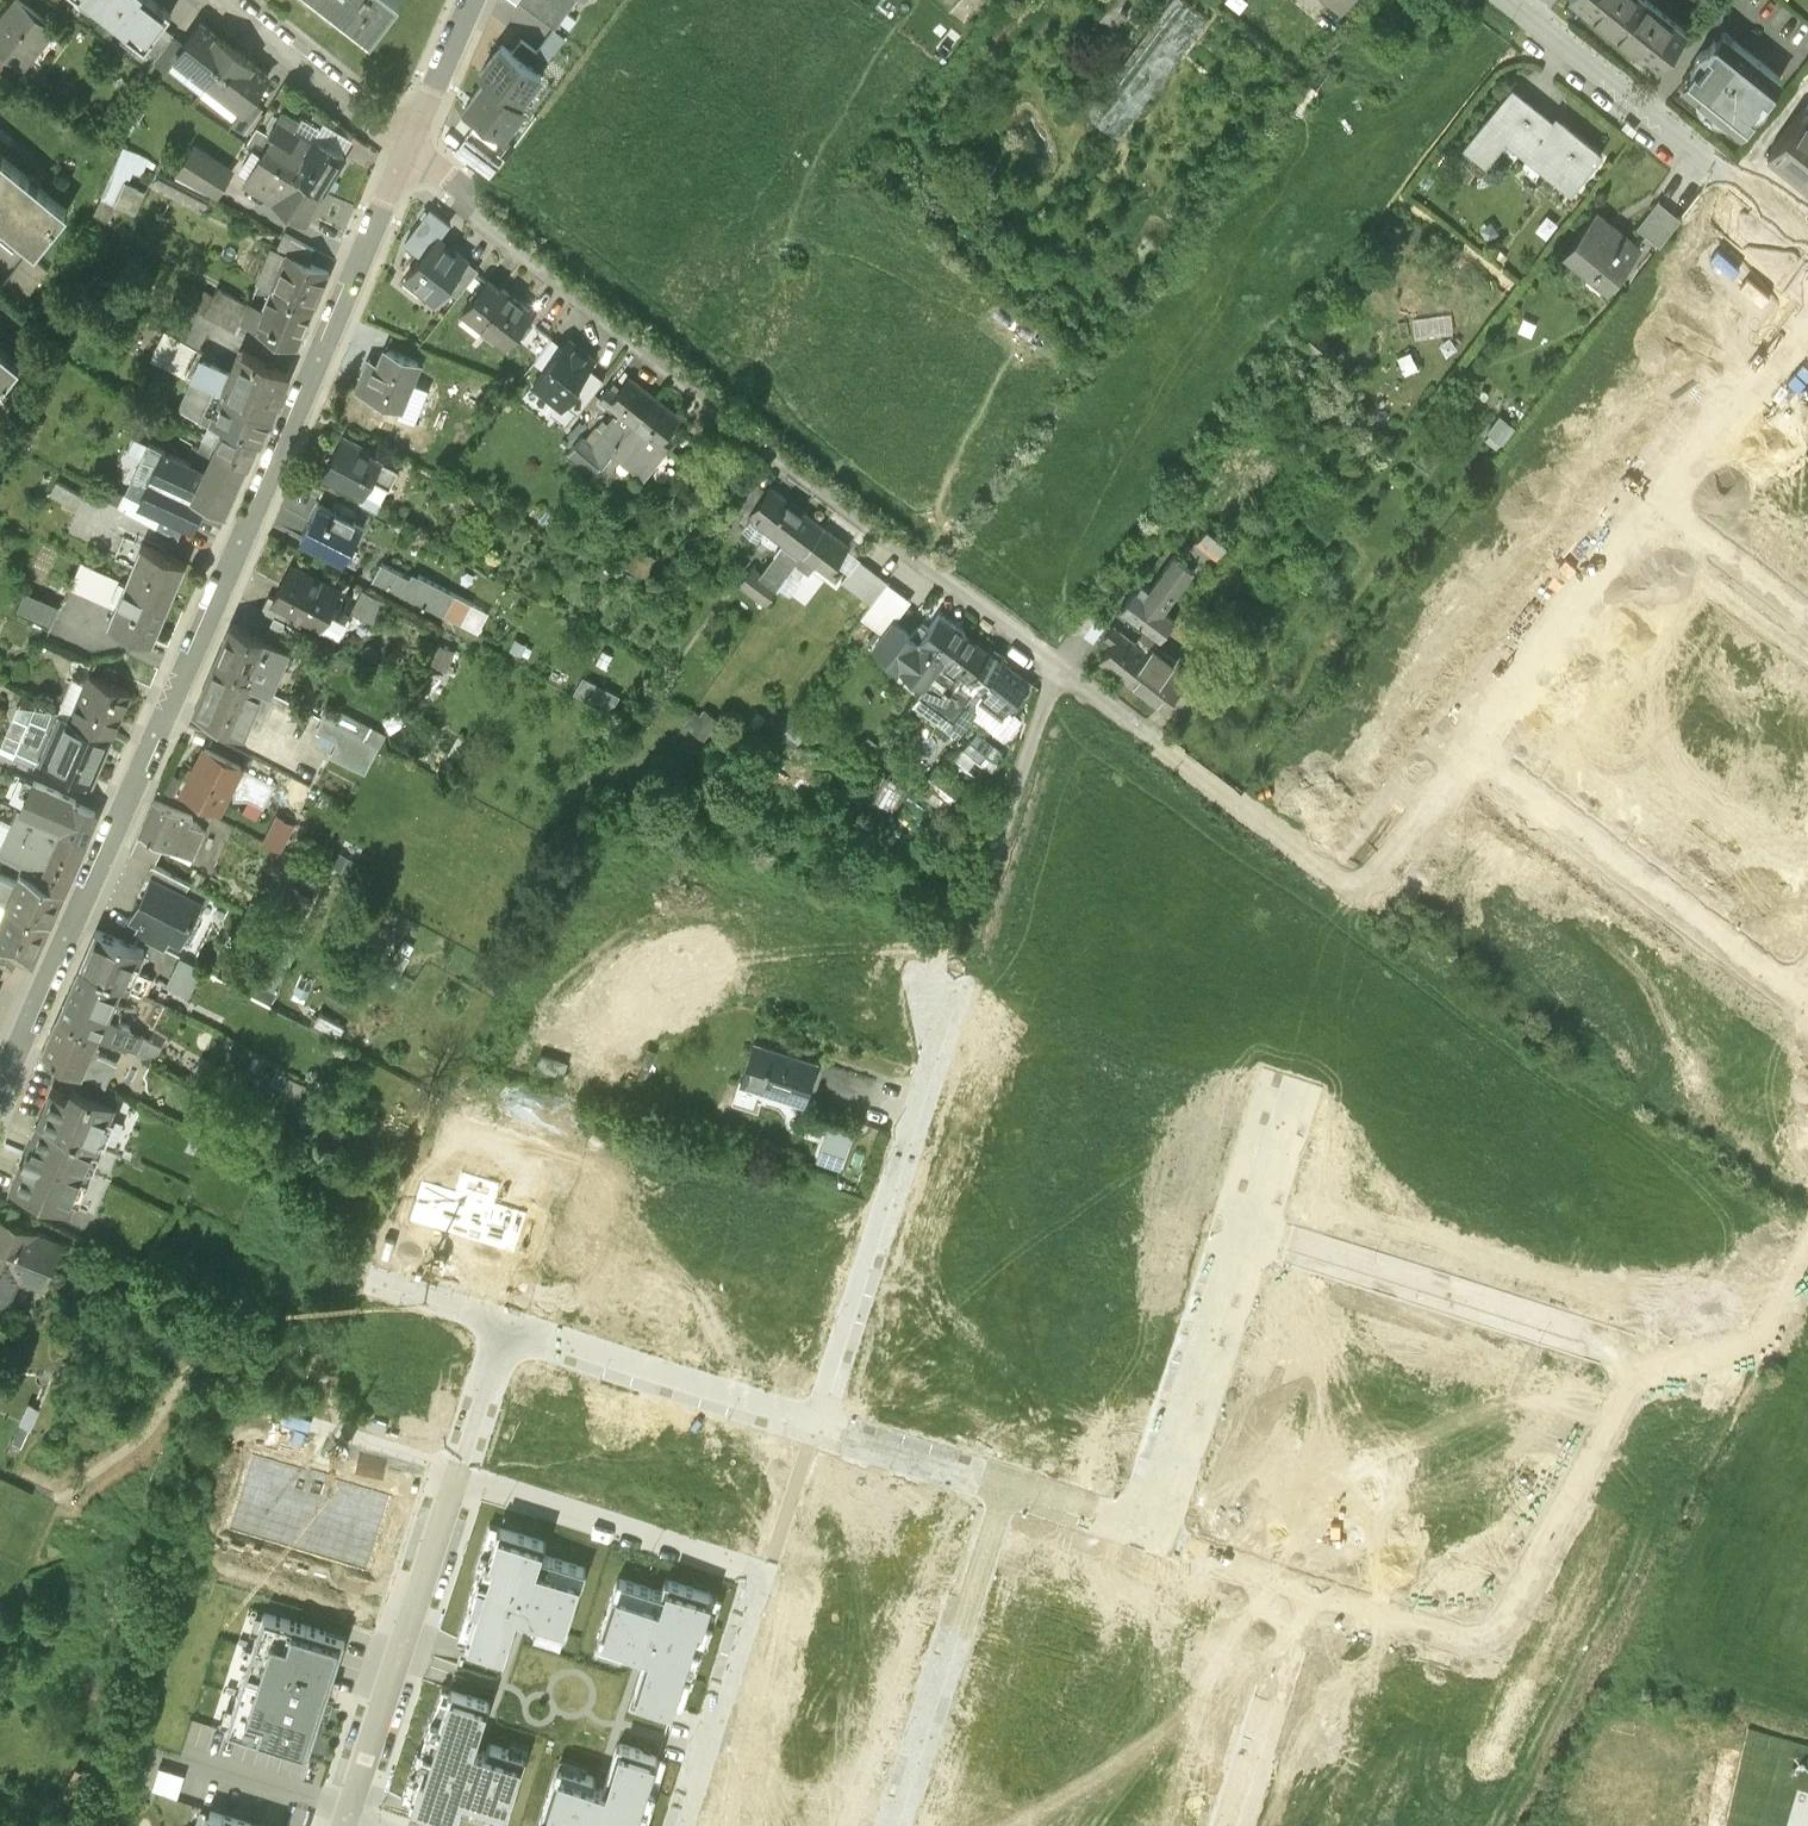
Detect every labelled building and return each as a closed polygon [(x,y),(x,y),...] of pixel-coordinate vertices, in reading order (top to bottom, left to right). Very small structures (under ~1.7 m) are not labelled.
[(23,0),(13,0),(0,15),(0,42),(23,62),(42,40),(37,36),(49,21),(23,0)] [(146,42),(171,9),(160,0),(91,0),(146,42)] [(372,28),(393,0),(336,0),(372,28)] [(556,23),(558,20),(570,30),(578,20),(566,10),(573,0),(525,0),(556,23)] [(1208,17),(1186,0),(1167,0),(1085,111),(1119,136),(1208,17)] [(1099,16),(1120,31),(1142,2),(1139,0),(1111,0),(1099,16)] [(1658,63),(1686,28),(1651,0),(1580,0),(1658,63)] [(235,45),(201,18),(184,40),(176,50),(177,51),(210,77),(235,45)] [(173,31),(174,29),(163,20),(146,42),(157,52),(173,31)] [(1722,30),(1681,81),(1696,93),(1697,96),(1698,100),(1700,103),(1702,106),(1705,108),(1708,111),(1711,112),(1714,114),(1717,115),(1721,115),(1724,116),(1739,127),(1780,76),(1722,30)] [(176,50),(184,40),(173,31),(157,52),(154,55),(167,65),(177,51),(176,50)] [(512,48),(538,68),(547,55),(522,36),(512,48)] [(512,48),(502,40),(480,69),(487,74),(520,99),(542,71),(538,68),(512,48)] [(269,71),(235,45),(210,77),(243,102),(244,103),(251,94),(269,71)] [(0,52),(0,68),(10,77),(18,67),(0,52)] [(520,99),(487,74),(465,103),(503,131),(525,103),(520,99)] [(1523,94),(1510,84),(1484,116),(1485,117),(1465,142),(1487,159),(1497,146),(1494,144),(1504,131),(1535,155),(1540,149),(1561,166),(1556,173),(1572,186),(1600,151),(1561,119),(1552,131),(1544,124),(1549,118),(1522,96),(1523,94)] [(263,103),(251,94),(244,103),(243,102),(232,116),(245,126),(263,103)] [(1768,150),(1807,183),(1807,110),(1803,106),(1768,150)] [(293,115),(282,107),(266,128),(272,133),(262,149),(292,172),(318,182),(339,150),(313,134),(312,136),(289,121),(293,115)] [(138,149),(123,141),(111,169),(126,176),(138,149)] [(229,164),(192,142),(176,168),(215,190),(229,164)] [(252,164),(262,149),(253,143),(243,159),(252,164)] [(499,161),(476,144),(466,157),(489,174),(499,161)] [(292,172),(262,149),(252,164),(246,175),(301,210),(318,182),(292,172)] [(1,154),(0,154),(0,215),(36,245),(67,208),(1,154)] [(113,198),(101,192),(94,208),(106,214),(113,198)] [(1659,240),(1679,213),(1656,196),(1636,222),(1659,240)] [(466,255),(438,232),(449,217),(431,203),(406,234),(422,247),(404,269),(406,271),(403,275),(415,285),(418,280),(435,294),(445,281),(466,255)] [(1598,206),(1597,205),(1562,247),(1563,248),(1566,245),(1593,266),(1598,260),(1611,271),(1603,281),(1604,282),(1639,239),(1638,238),(1636,241),(1596,208),(1598,206)] [(287,245),(301,252),(307,239),(283,226),(275,242),(286,247),(287,245)] [(275,242),(272,240),(256,274),(263,277),(315,300),(330,264),(301,252),(287,245),(286,247),(275,242)] [(49,268),(28,250),(3,281),(24,298),(49,268)] [(466,255),(445,281),(456,290),(477,264),(466,255)] [(502,281),(499,285),(486,275),(463,304),(506,338),(519,323),(527,312),(532,306),(502,281)] [(315,300),(263,277),(257,291),(266,295),(264,300),(251,295),(247,303),(243,311),(247,312),(257,317),(256,319),(298,338),(315,300)] [(247,312),(243,311),(247,303),(229,293),(218,315),(241,327),(247,312)] [(175,330),(199,345),(214,315),(189,302),(175,330)] [(527,312),(519,323),(524,327),(533,316),(527,312)] [(192,371),(202,352),(204,347),(199,345),(175,330),(166,326),(151,354),(186,370),(187,369),(192,371)] [(534,355),(545,364),(563,341),(552,332),(534,355)] [(593,353),(569,334),(563,341),(545,364),(533,379),(561,401),(565,396),(581,377),(577,373),(587,361),(593,353)] [(420,355),(385,341),(378,358),(368,354),(358,381),(402,399),(420,355)] [(0,344),(0,383),(19,360),(0,344)] [(223,389),(268,408),(286,366),(242,344),(240,349),(237,348),(229,368),(202,352),(192,371),(223,389)] [(581,377),(565,396),(578,407),(604,374),(587,361),(577,373),(581,377)] [(655,390),(629,369),(616,386),(609,380),(600,391),(621,407),(616,413),(614,412),(609,419),(603,414),(597,422),(603,427),(594,439),(582,430),(569,445),(595,466),(613,444),(655,390)] [(230,413),(259,428),(268,408),(223,389),(219,396),(190,380),(180,401),(198,410),(197,412),(202,415),(203,414),(223,425),(224,425),(230,413)] [(680,410),(655,390),(613,444),(622,451),(646,469),(655,457),(649,452),(661,437),(668,443),(675,434),(666,427),(680,410)] [(224,425),(223,425),(217,437),(218,438),(218,439),(248,455),(259,428),(230,413),(224,425)] [(369,442),(345,428),(324,467),(363,488),(372,470),(390,480),(400,461),(368,444),(369,442)] [(207,466),(217,440),(204,433),(193,458),(193,459),(207,466)] [(248,455),(218,439),(217,440),(207,466),(193,459),(180,481),(225,503),(227,504),(248,455)] [(612,463),(622,451),(613,444),(595,466),(608,476),(616,466),(612,463)] [(222,516),(223,514),(220,513),(225,503),(180,481),(193,459),(193,458),(166,445),(143,494),(142,495),(164,505),(192,518),(198,505),(222,516)] [(751,508),(768,485),(757,476),(733,507),(746,517),(753,509),(751,508)] [(824,521),(771,481),(768,485),(751,508),(753,509),(746,517),(743,522),(758,533),(768,520),(786,535),(761,568),(779,582),(780,581),(792,564),(803,548),(824,521)] [(157,519),(164,505),(142,495),(143,494),(125,485),(119,498),(157,519)] [(362,519),(319,496),(301,531),(344,553),(362,519)] [(1186,547),(1207,564),(1227,539),(1228,540),(1241,524),(1235,519),(1242,511),(1225,498),(1218,506),(1230,515),(1218,532),(1205,522),(1186,547)] [(849,540),(824,521),(803,548),(812,555),(836,574),(843,564),(836,558),(849,540)] [(135,557),(143,538),(125,530),(117,549),(135,557)] [(144,537),(143,538),(135,557),(127,576),(169,594),(186,554),(144,537)] [(792,564),(802,571),(812,555),(803,548),(792,564)] [(1106,634),(1114,640),(1101,657),(1127,677),(1154,641),(1174,614),(1161,605),(1193,563),(1175,550),(1150,584),(1142,578),(1136,587),(1134,585),(1121,602),(1123,604),(1119,610),(1125,614),(1130,608),(1148,622),(1135,640),(1114,624),(1106,634)] [(842,576),(871,599),(888,578),(858,555),(842,576)] [(417,575),(382,557),(373,573),(443,609),(445,606),(462,615),(472,597),(420,569),(417,575)] [(340,584),(293,558),(274,592),(340,629),(351,610),(331,599),(340,584)] [(767,600),(779,582),(761,568),(752,561),(739,578),(767,600)] [(802,571),(792,564),(780,581),(817,609),(812,616),(830,630),(848,606),(831,593),(836,585),(816,570),(810,577),(802,571)] [(169,594),(127,576),(126,578),(121,575),(113,594),(119,596),(110,616),(152,633),(169,594)] [(348,595),(370,606),(379,587),(357,577),(348,595)] [(885,630),(885,631),(894,619),(911,597),(888,579),(861,613),(885,630)] [(59,611),(64,592),(31,583),(26,601),(59,611)] [(966,630),(940,610),(926,628),(919,622),(912,632),(894,619),(885,631),(885,630),(875,643),(926,682),(966,630)] [(264,633),(232,619),(216,656),(247,672),(254,658),(264,633)] [(991,649),(966,630),(926,682),(918,692),(919,693),(914,698),(954,729),(974,702),(971,698),(968,696),(978,683),(986,673),(978,666),(991,649)] [(1189,667),(1154,641),(1127,677),(1152,696),(1165,678),(1175,685),(1189,667)] [(247,672),(216,656),(196,704),(244,726),(261,686),(263,680),(259,679),(247,672)] [(999,656),(986,673),(978,683),(1005,704),(1026,677),(999,656)] [(247,672),(259,679),(267,663),(254,658),(247,672)] [(130,684),(91,668),(72,711),(110,729),(130,684)] [(619,689),(584,671),(577,686),(611,704),(619,689)] [(263,680),(261,686),(287,699),(289,694),(263,680)] [(110,729),(72,711),(65,708),(45,753),(91,773),(110,729)] [(379,742),(323,712),(317,725),(338,735),(331,749),(366,768),(379,742)] [(968,744),(984,757),(996,741),(980,728),(968,744)] [(242,761),(206,743),(186,780),(205,791),(207,797),(213,800),(220,798),(222,799),(242,761)] [(86,786),(91,773),(45,753),(40,751),(36,760),(86,786)] [(935,765),(925,779),(953,800),(963,786),(935,765)] [(61,789),(34,777),(21,807),(86,835),(97,809),(76,799),(76,797),(60,790),(61,789)] [(194,813),(155,796),(139,832),(163,842),(193,856),(206,827),(190,820),(194,813)] [(86,835),(21,807),(1,850),(24,860),(22,867),(23,867),(22,868),(63,885),(86,835)] [(163,842),(139,832),(132,847),(156,858),(163,842)] [(148,873),(184,892),(191,880),(154,861),(148,873)] [(63,885),(22,868),(9,898),(9,899),(9,900),(49,917),(63,885)] [(148,873),(147,873),(139,889),(145,892),(133,914),(144,920),(168,932),(180,939),(190,920),(196,923),(206,904),(184,892),(148,873)] [(9,900),(0,918),(0,941),(1,941),(0,942),(0,947),(14,953),(16,948),(32,955),(49,917),(9,900)] [(168,932),(144,920),(137,932),(161,945),(168,932)] [(144,948),(97,927),(81,964),(121,982),(141,990),(149,973),(136,967),(144,948)] [(205,968),(182,956),(168,982),(192,994),(205,968)] [(121,982),(81,964),(60,1012),(90,1026),(121,1040),(128,1026),(129,1023),(107,1013),(121,982)] [(90,1026),(60,1012),(43,1050),(81,1069),(96,1035),(90,1026)] [(128,1026),(121,1040),(154,1057),(162,1044),(128,1026)] [(756,1039),(743,1077),(803,1098),(816,1060),(756,1039)] [(97,1060),(90,1074),(106,1082),(113,1069),(97,1060)] [(824,1063),(816,1060),(803,1098),(811,1100),(824,1063)] [(84,1090),(112,1102),(118,1088),(106,1082),(90,1074),(84,1090)] [(69,1207),(114,1103),(112,1102),(84,1090),(75,1086),(70,1096),(53,1089),(14,1185),(69,1207)] [(854,1126),(824,1116),(810,1157),(840,1167),(854,1126)] [(0,1217),(0,1296),(9,1299),(19,1275),(43,1285),(61,1244),(37,1234),(37,1233),(0,1217)] [(546,1537),(498,1521),(482,1570),(478,1569),(467,1601),(475,1604),(465,1635),(505,1648),(520,1603),(531,1607),(528,1614),(566,1627),(586,1563),(542,1549),(546,1537)] [(661,1587),(617,1573),(597,1637),(635,1649),(637,1641),(648,1644),(634,1689),(674,1702),(684,1671),(692,1673),(702,1640),(699,1639),(714,1591),(665,1575),(661,1587)] [(226,1724),(308,1750),(345,1634),(264,1608),(226,1724)] [(490,1697),(449,1684),(439,1716),(432,1713),(421,1746),(425,1747),(410,1795),(458,1811),(462,1799),(506,1813),(526,1750),(489,1737),(486,1746),(475,1742),(490,1697)] [(558,1760),(537,1823),(546,1825),(639,1825),(642,1817),(645,1818),(656,1785),(648,1783),(658,1750),(618,1737),(603,1783),(593,1780),(595,1772),(558,1760)] [(210,1807),(204,1825),(269,1825),(210,1807)]
